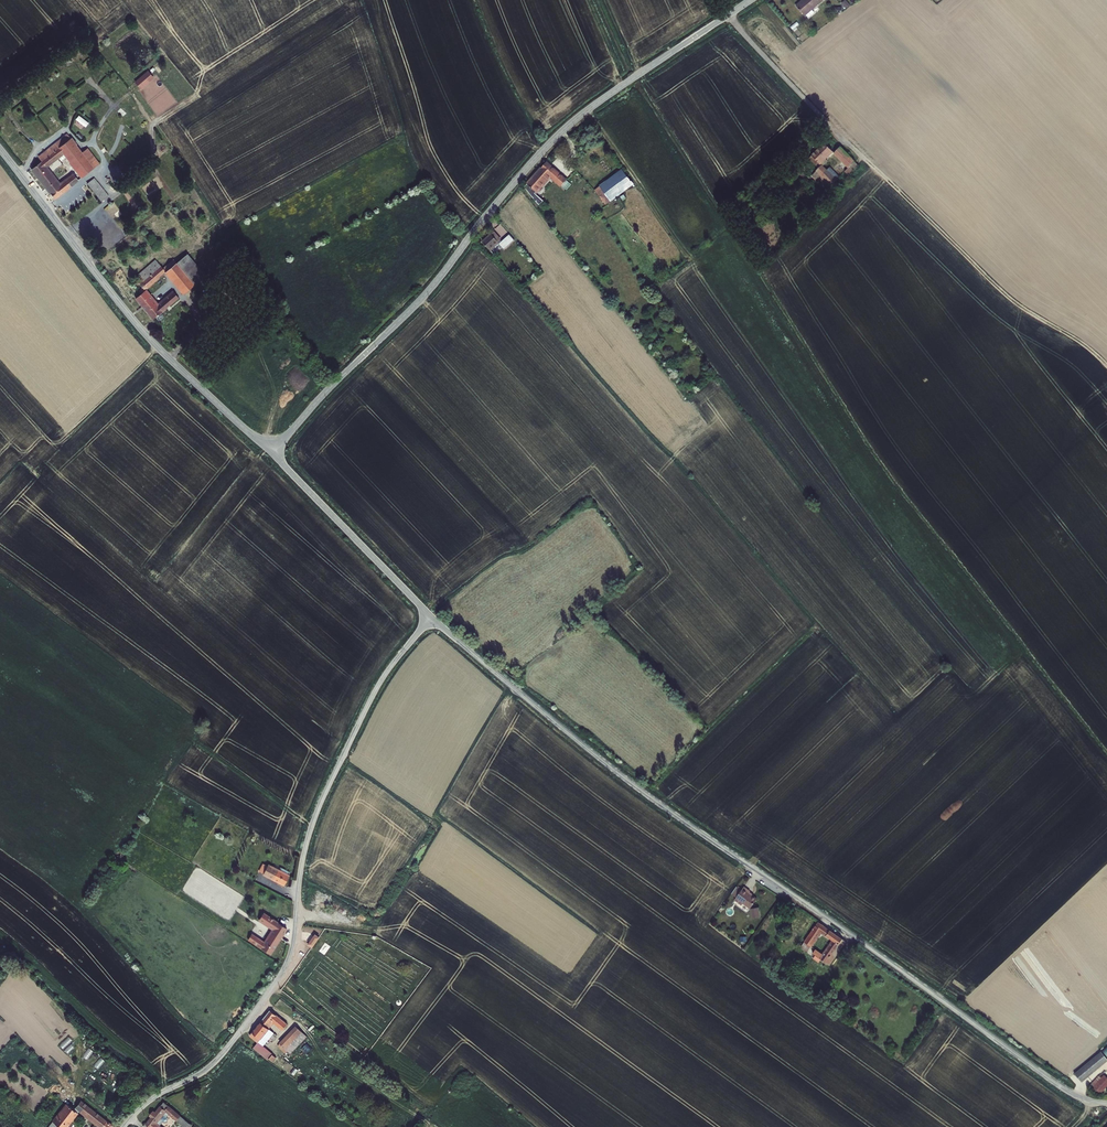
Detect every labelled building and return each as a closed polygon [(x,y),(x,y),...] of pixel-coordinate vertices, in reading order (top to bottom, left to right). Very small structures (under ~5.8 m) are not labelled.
[(822,0),(804,0),(803,1),(802,0),(796,6),(805,16),(823,1),(822,0)] [(76,46),(70,50),(73,54),(79,50),(76,46)] [(93,75),(97,71),(88,61),(83,65),(93,75)] [(106,91),(110,89),(106,82),(102,84),(106,91)] [(126,107),(134,117),(138,114),(131,104),(126,107)] [(84,128),(88,120),(78,115),(74,123),(84,128)] [(39,159),(42,163),(70,140),(67,135),(39,159)] [(42,163),(32,171),(56,199),(79,181),(73,173),(60,185),(47,169),(64,155),(83,178),(94,169),(91,166),(96,162),(87,151),(83,154),(70,140),(42,163)] [(814,173),(828,188),(835,181),(826,172),(821,167),(828,161),(826,159),(833,152),(825,143),(809,158),(819,169),(814,173)] [(845,172),(849,176),(851,173),(859,166),(841,148),(835,154),(849,168),(848,169),(845,172)] [(571,185),(547,163),(541,169),(551,178),(566,191),(571,185)] [(826,172),(835,181),(839,177),(830,167),(826,172)] [(541,169),(538,173),(547,181),(551,178),(541,169)] [(627,189),(634,185),(632,182),(622,171),(616,175),(618,179),(608,187),(605,183),(595,191),(605,205),(627,189)] [(547,181),(538,173),(524,189),(539,206),(544,202),(535,195),(547,181)] [(826,189),(828,188),(814,173),(813,175),(826,189)] [(618,179),(616,175),(605,183),(608,187),(618,179)] [(103,202),(107,198),(93,180),(88,184),(103,202)] [(153,180),(142,189),(144,193),(156,184),(153,180)] [(630,193),(637,188),(634,185),(627,189),(630,193)] [(499,243),(497,241),(495,239),(497,237),(494,234),(484,243),(495,257),(499,254),(494,248),(499,243)] [(510,247),(515,241),(510,235),(504,241),(510,247)] [(197,284),(205,277),(187,256),(179,263),(197,284)] [(160,268),(155,262),(134,279),(139,285),(160,268)] [(166,274),(184,295),(197,284),(179,263),(166,274)] [(137,299),(154,319),(179,299),(174,293),(159,305),(146,292),(148,290),(147,289),(166,274),(163,271),(160,268),(139,285),(136,287),(142,294),(137,299)] [(273,878),(277,870),(271,866),(270,867),(267,865),(263,872),(273,878)] [(291,878),(277,870),(273,878),(286,887),(291,878)] [(742,904),(749,910),(752,919),(759,918),(757,908),(756,908),(752,905),(755,900),(747,894),(749,892),(743,887),(738,894),(733,890),(729,895),(734,899),(733,900),(741,906),(742,904)] [(289,931),(267,915),(263,921),(276,931),(267,944),(255,936),(251,942),(273,957),(289,931)] [(817,950),(813,955),(826,964),(843,940),(819,923),(805,942),(811,947),(820,935),(832,943),(823,954),(817,950)] [(316,934),(307,945),(312,948),(320,938),(316,934)] [(829,966),(846,942),(843,940),(826,964),(829,966)] [(260,1045),(255,1051),(275,1066),(279,1060),(265,1048),(275,1035),(268,1030),(272,1024),(283,1033),(289,1025),(271,1012),(252,1038),(260,1045)] [(290,1053),(302,1040),(293,1034),(282,1047),(290,1053)] [(87,1060),(93,1051),(84,1045),(80,1051),(83,1053),(81,1056),(87,1060)] [(1078,1068),(1086,1077),(1106,1059),(1106,1050),(1104,1047),(1078,1068)] [(293,1075),(296,1068),(288,1065),(286,1072),(293,1075)] [(1106,1085),(1106,1076),(1105,1074),(1093,1084),(1099,1091),(1106,1085)] [(104,1098),(91,1089),(86,1095),(99,1105),(104,1098)] [(80,1102),(74,1110),(66,1105),(53,1122),(59,1126),(69,1126),(78,1114),(94,1126),(111,1126),(112,1126),(80,1102)] [(147,1126),(154,1126),(155,1125),(157,1123),(161,1126),(168,1116),(165,1113),(159,1109),(155,1113),(153,1111),(147,1118),(149,1120),(145,1125),(147,1126)] [(169,1109),(165,1113),(168,1116),(181,1126),(184,1122),(169,1109)]
